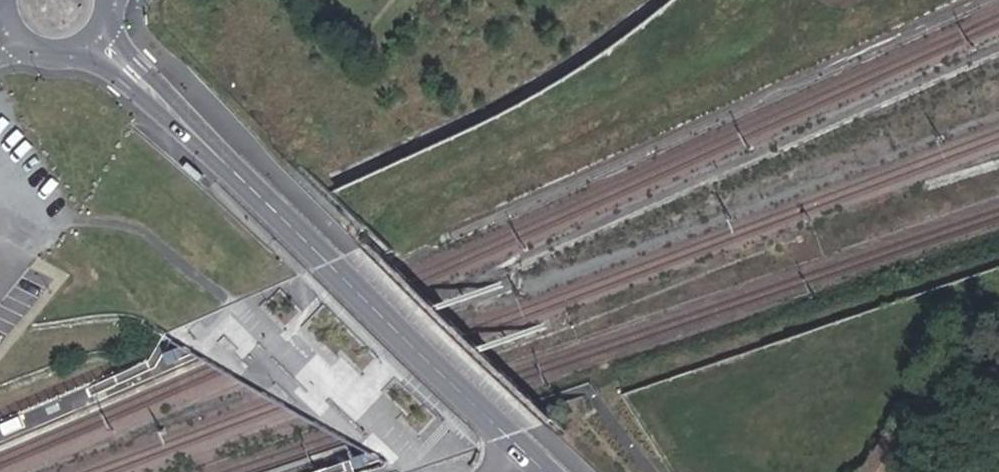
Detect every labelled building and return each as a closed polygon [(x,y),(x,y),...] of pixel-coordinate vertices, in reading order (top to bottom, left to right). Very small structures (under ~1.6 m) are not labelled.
[(909,447),(889,433),(863,471),(891,471),(909,447)]
